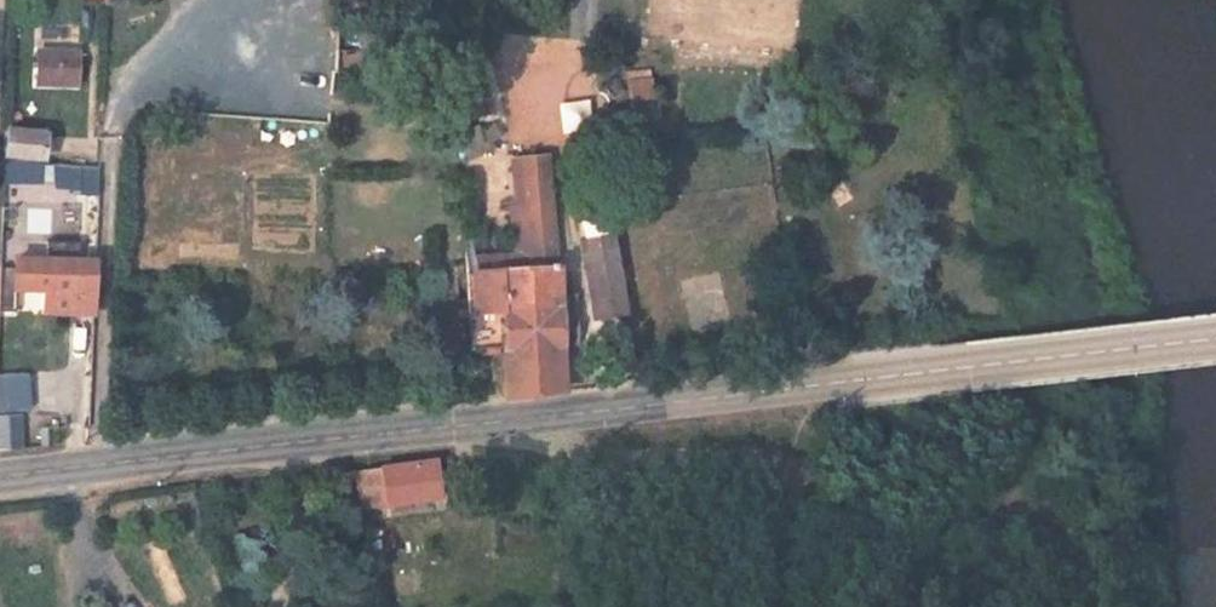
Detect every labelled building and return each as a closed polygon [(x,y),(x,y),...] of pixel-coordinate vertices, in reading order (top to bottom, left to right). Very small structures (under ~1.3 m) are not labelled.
[(380,55),(380,33),(342,30),(342,52),(380,55)] [(461,80),(469,77),(493,69),(483,38),(452,46),(461,80)] [(42,84),(78,84),(78,54),(42,54),(42,84)] [(506,110),(493,69),(469,77),(475,116),(506,110)] [(634,108),(662,104),(658,79),(631,83),(634,108)] [(482,130),(468,133),(469,158),(489,155),(482,130)] [(13,159),(51,160),(51,134),(13,133),(13,159)] [(462,359),(508,353),(510,406),(536,403),(540,397),(562,395),(561,350),(578,348),(577,293),(559,294),(549,156),(522,157),(523,200),(510,201),(512,255),(471,257),(471,273),(460,272),(462,359)] [(57,166),(57,184),(61,184),(64,190),(75,190),(76,195),(101,195),(101,170),(57,166)] [(44,233),(48,213),(30,209),(25,229),(44,233)] [(588,240),(597,323),(629,319),(620,236),(588,240)] [(6,270),(7,315),(23,314),(22,292),(51,290),(51,313),(79,313),(86,296),(85,260),(85,240),(52,241),(52,261),(20,261),(20,269),(6,270)] [(1,413),(30,411),(26,375),(0,377),(0,406),(1,413)] [(1,450),(24,448),(21,417),(0,419),(0,444),(1,450)] [(435,461),(348,473),(349,481),(356,480),(360,510),(440,498),(435,461)]
